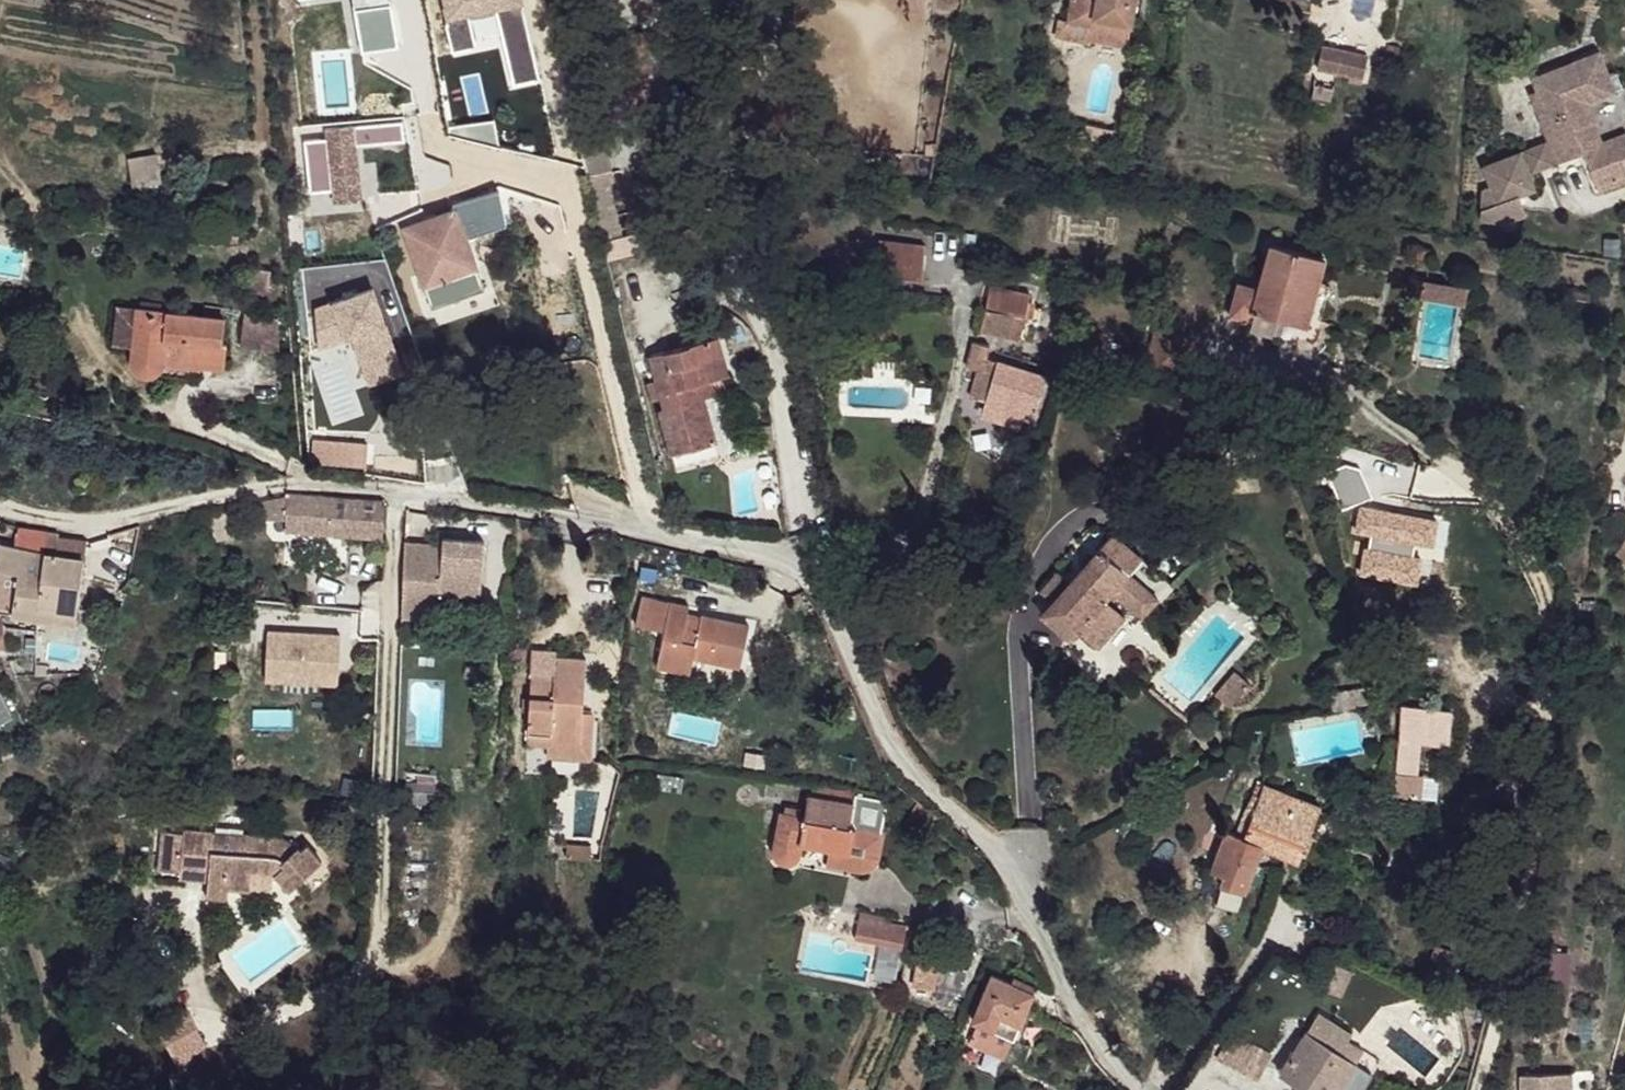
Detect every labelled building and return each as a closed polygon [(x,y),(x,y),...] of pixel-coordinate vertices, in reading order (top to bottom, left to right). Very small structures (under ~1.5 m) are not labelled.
[(1068,23),(1058,21),(1054,41),(1089,46),(1090,40),(1092,29),(1130,34),(1137,0),(1072,0),(1068,23)] [(1092,29),(1090,40),(1128,48),(1130,34),(1092,29)] [(308,57),(316,124),(349,122),(361,120),(352,33),(345,37),(308,57)] [(1371,60),(1324,50),(1319,72),(1366,82),(1371,60)] [(1555,163),(1581,153),(1592,185),(1621,175),(1624,174),(1624,140),(1621,131),(1598,138),(1586,106),(1606,100),(1598,79),(1606,73),(1597,52),(1529,78),(1535,92),(1544,117),(1537,121),(1545,144),(1555,163)] [(1606,100),(1624,90),(1624,88),(1616,71),(1606,73),(1598,79),(1606,100)] [(1535,92),(1526,97),(1537,121),(1544,117),(1535,92)] [(316,124),(323,203),(357,199),(349,122),(316,124)] [(1114,133),(1086,129),(1083,142),(1112,147),(1114,133)] [(1545,144),(1519,152),(1527,174),(1555,163),(1545,144)] [(1490,188),(1498,205),(1533,190),(1527,174),(1519,152),(1482,166),(1489,186),(1490,188)] [(1480,190),(1486,208),(1498,205),(1490,188),(1480,190)] [(464,206),(469,226),(506,214),(501,192),(462,202),(464,206)] [(404,232),(433,309),(464,300),(456,278),(477,270),(462,229),(469,226),(464,206),(456,209),(456,214),(404,232)] [(287,219),(291,249),(330,246),(327,215),(287,219)] [(890,240),(886,275),(920,279),(925,245),(890,240)] [(1331,259),(1269,241),(1255,285),(1247,310),(1302,323),(1315,278),(1326,282),(1331,259)] [(249,270),(243,294),(268,298),(272,274),(249,270)] [(1424,277),(1422,295),(1427,296),(1430,279),(1424,277)] [(1315,278),(1302,323),(1312,326),(1326,282),(1315,278)] [(1427,296),(1458,302),(1464,303),(1467,285),(1430,279),(1427,296)] [(1234,280),(1225,312),(1237,311),(1247,310),(1255,285),(1234,280)] [(990,295),(985,308),(1023,318),(1027,303),(990,295)] [(985,308),(978,330),(1016,340),(1023,318),(985,308)] [(114,347),(133,348),(137,312),(136,312),(134,312),(133,312),(131,312),(130,313),(128,313),(127,313),(125,314),(123,315),(122,316),(120,318),(119,319),(118,321),(117,323),(117,325),(114,347)] [(133,348),(131,361),(132,364),(133,368),(134,371),(136,376),(141,377),(145,378),(150,378),(154,376),(155,375),(158,372),(159,370),(161,366),(162,355),(196,359),(196,363),(224,367),(227,346),(222,345),(225,323),(137,312),(133,348)] [(1152,329),(1143,368),(1177,375),(1187,338),(1152,329)] [(649,360),(664,412),(701,400),(698,386),(707,383),(714,380),(712,365),(724,360),(719,340),(649,360)] [(971,340),(966,366),(982,371),(985,358),(988,342),(971,340)] [(982,371),(972,401),(984,405),(998,362),(985,358),(982,371)] [(712,365),(714,380),(729,376),(724,360),(712,365)] [(1045,377),(998,362),(984,405),(982,414),(1019,426),(1022,416),(1033,419),(1045,377)] [(707,383),(698,386),(701,400),(712,397),(707,383)] [(659,413),(671,457),(715,444),(701,400),(664,412),(659,413)] [(305,447),(306,466),(367,469),(366,447),(326,447),(305,447)] [(281,494),(264,496),(267,516),(284,513),(281,494)] [(286,497),(284,537),(381,542),(382,506),(286,497)] [(20,533),(17,550),(82,562),(85,544),(20,533)] [(1171,587),(1107,533),(1034,617),(1062,641),(1069,640),(1075,635),(1094,651),(1118,621),(1101,605),(1109,597),(1138,622),(1157,600),(1159,602),(1171,587)] [(443,546),(405,544),(401,618),(430,620),(437,612),(438,593),(479,595),(482,542),(443,540),(443,546)] [(16,577),(10,615),(74,626),(76,612),(80,580),(82,562),(17,550),(0,548),(0,574),(16,577)] [(9,615),(16,577),(0,574),(0,614),(9,615)] [(639,600),(632,627),(660,632),(666,606),(639,600)] [(660,632),(652,672),(685,679),(689,663),(691,646),(675,642),(681,620),(683,609),(666,606),(660,632)] [(691,646),(689,663),(732,673),(741,627),(697,617),(696,624),(691,646)] [(681,620),(675,642),(691,646),(696,624),(681,620)] [(525,702),(522,744),(545,745),(572,747),(575,722),(579,723),(584,665),(552,662),(550,680),(549,704),(525,702)] [(526,679),(525,702),(549,704),(550,680),(526,679)] [(1448,745),(1451,705),(1396,701),(1390,795),(1435,798),(1437,771),(1418,770),(1420,743),(1448,745)] [(545,745),(543,758),(587,760),(590,723),(579,723),(575,722),(572,747),(545,745)] [(543,758),(543,765),(586,768),(587,760),(543,758)] [(396,782),(395,800),(424,800),(425,783),(396,782)] [(1256,797),(1241,835),(1260,846),(1295,863),(1316,808),(1261,788),(1256,797)] [(775,816),(770,849),(771,855),(773,859),(777,862),(781,865),(786,865),(790,864),(794,863),(797,860),(801,841),(848,851),(852,829),(845,827),(851,806),(806,797),(800,821),(794,819),(780,816),(775,816)] [(780,808),(780,816),(794,819),(795,811),(780,808)] [(183,815),(176,864),(205,868),(206,864),(224,866),(223,872),(245,875),(249,858),(259,859),(263,860),(275,880),(313,856),(302,836),(293,842),(283,832),(257,824),(183,815)] [(1225,829),(1209,869),(1221,875),(1241,835),(1225,829)] [(1221,875),(1217,885),(1240,894),(1252,863),(1260,846),(1241,835),(1221,875)] [(205,868),(202,886),(254,892),(259,859),(249,858),(245,875),(223,872),(224,866),(206,864),(205,868)] [(857,922),(854,938),(899,947),(902,926),(888,923),(887,928),(857,922)] [(1004,974),(1000,979),(1029,991),(1031,986),(1004,974)] [(990,975),(972,1022),(1010,1037),(1029,991),(1000,979),(990,975)] [(173,1061),(205,1045),(184,1004),(153,1021),(173,1061)] [(1278,1074),(1304,1089),(1337,1089),(1352,1063),(1336,1054),(1302,1033),(1278,1074)] [(1342,1045),(1336,1054),(1352,1063),(1357,1055),(1342,1045)] [(1572,1070),(1523,1072),(1524,1089),(1573,1089),(1572,1070)]
